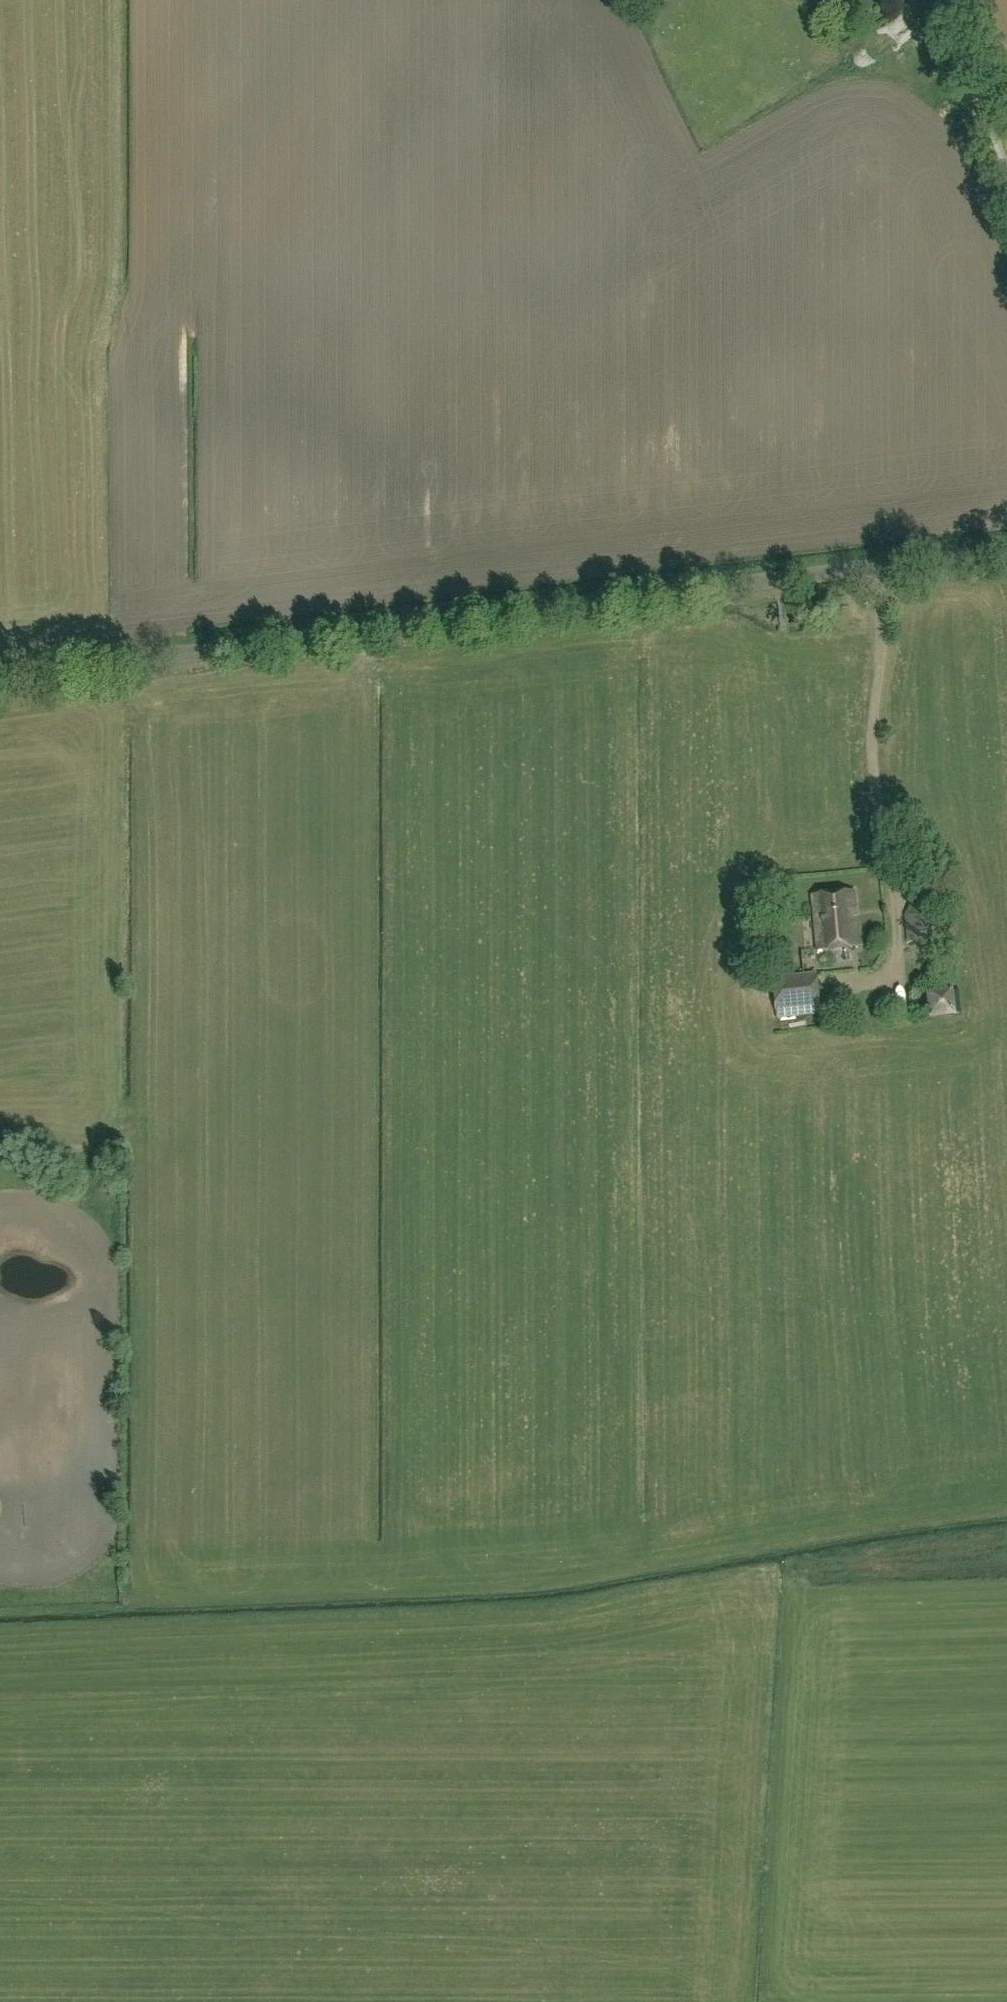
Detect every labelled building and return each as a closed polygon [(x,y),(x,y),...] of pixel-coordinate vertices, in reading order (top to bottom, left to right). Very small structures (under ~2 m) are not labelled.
[(812,896),(818,950),(858,946),(853,892),(812,896)] [(904,914),(906,942),(937,941),(936,912),(926,901),(913,901),(904,914)] [(817,972),(771,977),(775,1019),(821,1014),(817,972)] [(953,988),(924,991),(927,1019),(956,1016),(953,988)]
